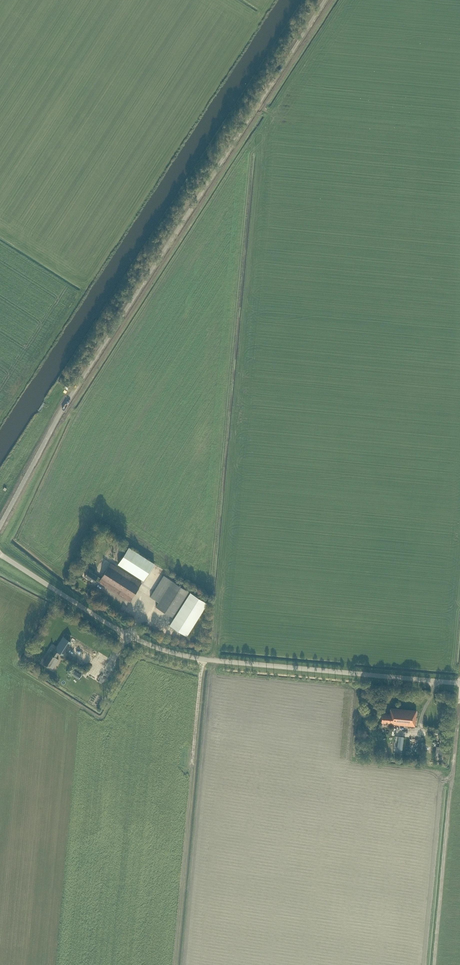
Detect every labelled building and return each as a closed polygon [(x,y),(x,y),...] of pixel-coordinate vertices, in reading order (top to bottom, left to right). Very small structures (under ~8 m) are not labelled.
[(118,564),(143,580),(154,563),(129,547),(118,564)] [(99,582),(129,601),(141,582),(111,563),(101,578),(98,576),(88,569),(84,575),(94,582),(96,580),(99,581),(99,582)] [(158,602),(155,606),(174,618),(190,592),(189,591),(189,592),(163,575),(150,597),(158,602)] [(186,635),(207,603),(190,592),(174,618),(169,625),(186,635)] [(64,637),(57,647),(64,652),(71,641),(64,637)] [(50,653),(44,663),(50,667),(50,666),(53,668),(58,659),(56,657),(58,653),(54,650),(52,654),(50,653)] [(389,724),(414,726),(416,710),(391,708),(390,714),(382,713),(381,722),(389,723),(389,724)]
